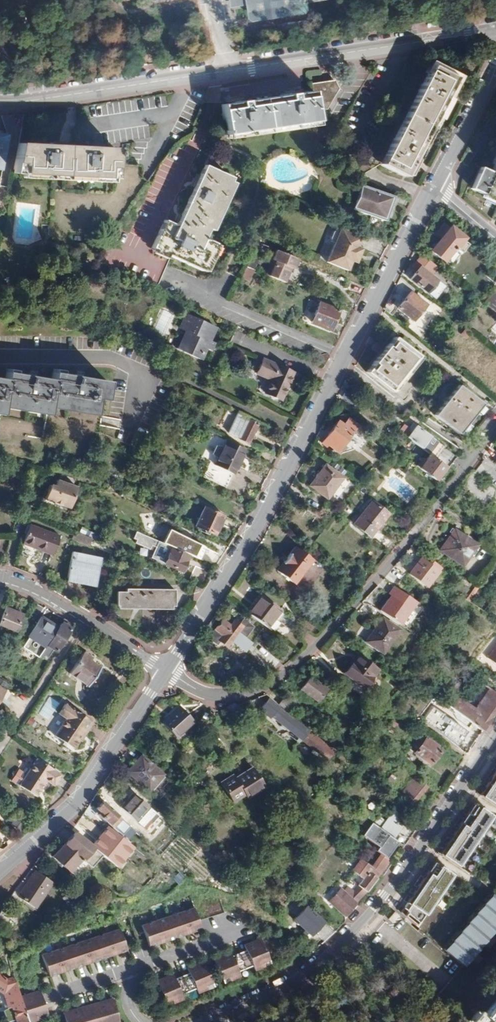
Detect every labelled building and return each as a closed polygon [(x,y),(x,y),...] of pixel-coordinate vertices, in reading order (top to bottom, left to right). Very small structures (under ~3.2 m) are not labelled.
[(238,3),(251,1),(254,21),(308,14),(307,0),(237,0),(238,3)] [(424,34),(440,27),(436,20),(420,27),(424,34)] [(108,33),(91,31),(90,42),(107,44),(108,33)] [(80,50),(70,51),(73,66),(82,65),(80,50)] [(455,79),(432,67),(381,166),(404,178),(455,79)] [(245,96),(228,99),(233,127),(321,112),(320,101),(330,99),(345,78),(341,71),(315,76),(316,83),(301,85),(300,83),(293,84),(294,87),(253,94),(253,92),(245,93),(245,96)] [(115,148),(18,143),(12,174),(114,179),(114,156),(117,157),(117,151),(115,151),(115,148)] [(492,171),(482,166),(471,188),(481,193),(480,196),(495,203),(495,161),(492,171)] [(177,227),(166,222),(153,249),(203,272),(215,245),(204,240),(230,181),(203,168),(177,227)] [(359,186),(356,198),(352,211),(386,222),(394,198),(359,186)] [(435,233),(440,237),(428,253),(430,255),(433,252),(442,259),(444,257),(450,263),(460,251),(475,263),(485,251),(470,239),(471,238),(446,218),(435,233)] [(326,262),(346,270),(350,260),(354,262),(360,248),(355,246),(359,237),(338,229),(338,231),(334,230),(331,232),(329,238),(330,242),(333,243),(326,262)] [(494,288),(482,302),(495,313),(495,252),(489,246),(485,251),(475,263),(470,269),(494,288)] [(293,270),(297,260),(275,251),(271,261),(264,276),(284,283),(288,273),(290,268),(293,270)] [(430,273),(435,269),(429,261),(424,266),(430,273)] [(419,265),(409,277),(425,291),(426,290),(433,296),(443,284),(419,265)] [(64,271),(67,272),(65,276),(73,281),(78,271),(67,266),(64,271)] [(245,266),(239,278),(248,283),(254,271),(245,266)] [(449,276),(444,282),(456,290),(460,285),(449,276)] [(424,304),(409,292),(396,308),(412,320),(424,304)] [(339,310),(319,303),(311,323),(331,330),(339,310)] [(152,331),(164,336),(173,314),(161,309),(152,331)] [(179,328),(187,332),(180,349),(202,359),(207,348),(210,350),(214,342),(210,340),(216,327),(186,314),(179,328)] [(472,333),(468,329),(463,335),(468,339),(472,333)] [(415,354),(393,335),(363,370),(386,389),(415,354)] [(263,358),(257,372),(271,379),(265,392),(280,399),(293,371),(263,358)] [(0,380),(0,404),(44,412),(45,405),(90,414),(93,399),(101,400),(104,387),(49,375),(48,382),(3,373),(1,381),(0,380)] [(479,402),(454,383),(431,412),(455,431),(479,402)] [(341,387),(337,393),(350,402),(353,397),(341,387)] [(257,424),(236,415),(227,435),(232,437),(239,439),(238,440),(248,445),(257,424)] [(343,423),(338,419),(320,441),(325,445),(328,442),(336,449),(340,443),(341,444),(357,424),(348,417),(343,423)] [(429,435),(415,424),(406,436),(420,447),(429,435)] [(243,451),(224,443),(214,466),(231,474),(232,474),(243,451)] [(488,445),(482,453),(492,462),(493,464),(495,466),(495,451),(488,445)] [(254,449),(251,456),(263,461),(266,454),(254,449)] [(445,466),(429,454),(419,467),(435,479),(445,466)] [(231,474),(214,466),(209,463),(202,477),(225,487),(231,474)] [(342,476),(325,464),(309,485),(327,497),(342,476)] [(493,464),(481,477),(495,489),(495,488),(495,466),(493,464)] [(44,501),(69,510),(76,489),(56,482),(54,488),(49,486),(44,501)] [(389,514),(373,502),(355,525),(371,537),(389,514)] [(223,516),(204,507),(195,527),(214,536),(223,516)] [(57,537),(28,526),(21,546),(50,556),(57,537)] [(199,558),(204,546),(168,528),(162,541),(170,544),(189,553),(199,558)] [(474,543),(454,530),(440,550),(461,565),(467,556),(465,555),(474,543)] [(82,535),(73,531),(70,539),(79,543),(82,535)] [(149,557),(161,563),(170,544),(162,541),(156,540),(136,532),(133,538),(135,539),(134,542),(149,549),(151,545),(154,545),(149,557)] [(181,571),(189,553),(170,544),(161,563),(181,571)] [(311,560),(295,547),(277,570),(294,582),(311,560)] [(100,558),(71,552),(65,581),(94,587),(100,558)] [(436,570),(419,558),(408,573),(424,585),(436,570)] [(439,573),(436,570),(424,585),(428,588),(439,573)] [(468,582),(457,576),(449,588),(460,595),(468,582)] [(398,625),(415,602),(394,586),(388,594),(390,596),(379,611),(398,625)] [(125,591),(116,591),(115,604),(117,604),(117,608),(172,609),(172,606),(173,606),(174,589),(125,588),(125,591)] [(280,611),(262,596),(250,611),(269,625),(280,611)] [(4,608),(0,617),(0,624),(15,630),(21,614),(4,608)] [(250,611),(248,613),(267,628),(269,625),(250,611)] [(65,616),(63,619),(73,624),(74,622),(65,616)] [(57,627),(41,618),(28,636),(29,636),(23,646),(38,656),(41,652),(45,647),(48,642),(50,638),(51,637),(57,627)] [(230,623),(222,618),(208,635),(216,642),(219,638),(227,645),(240,631),(242,633),(249,624),(242,619),(239,622),(234,619),(230,623)] [(57,627),(50,638),(48,642),(45,647),(41,652),(47,655),(52,649),(55,651),(70,628),(73,624),(63,619),(57,627)] [(397,630),(381,619),(364,642),(381,654),(397,630)] [(486,658),(495,666),(495,646),(486,658)] [(91,657),(82,651),(68,672),(87,685),(99,667),(89,660),(91,657)] [(377,669),(358,654),(344,673),(363,688),(377,669)] [(246,665),(239,659),(231,671),(238,676),(246,665)] [(324,686),(307,676),(298,688),(315,699),(324,686)] [(441,700),(464,717),(482,731),(486,725),(495,712),(495,709),(495,695),(489,689),(473,710),(455,695),(460,688),(454,684),(441,700)] [(404,697),(396,692),(392,698),(400,703),(404,697)] [(282,700),(278,705),(289,714),(293,709),(282,700)] [(270,719),(271,718),(282,726),(280,729),(284,732),(286,730),(294,736),(291,739),(293,741),(296,738),(303,729),(270,701),(266,705),(265,704),(260,711),(270,719)] [(70,722),(78,711),(64,702),(56,713),(70,722)] [(230,704),(222,709),(234,719),(240,713),(230,704)] [(431,704),(420,719),(455,744),(466,730),(431,704)] [(194,720),(180,706),(164,722),(179,736),(194,720)] [(92,721),(78,711),(70,722),(59,738),(72,746),(78,737),(84,730),(85,731),(92,721)] [(471,725),(467,733),(478,739),(482,731),(471,725)] [(303,729),(296,738),(309,748),(307,750),(313,755),(315,753),(322,759),(330,751),(303,729)] [(440,747),(423,735),(412,750),(429,762),(440,747)] [(140,756),(126,772),(147,791),(161,774),(140,756)] [(53,768),(43,762),(25,788),(35,795),(44,780),(52,785),(59,774),(52,769),(53,768)] [(237,780),(226,787),(237,806),(249,799),(251,802),(269,791),(257,772),(239,783),(237,780)] [(480,795),(495,806),(495,772),(480,795)] [(426,785),(419,780),(406,799),(413,804),(426,785)] [(149,810),(133,796),(120,811),(136,824),(149,810)] [(103,803),(96,810),(103,817),(102,819),(109,825),(115,819),(117,821),(119,819),(103,803)] [(493,816),(475,803),(441,854),(459,867),(493,816)] [(413,808),(410,812),(417,817),(420,813),(413,808)] [(376,813),(369,822),(379,829),(393,839),(404,846),(407,842),(408,840),(397,833),(406,820),(392,810),(385,820),(376,813)] [(129,845),(106,826),(89,846),(112,865),(129,845)] [(89,844),(72,828),(59,842),(63,844),(78,857),(89,844)] [(393,839),(379,829),(370,841),(385,851),(393,839)] [(63,844),(52,857),(73,877),(85,864),(78,857),(63,844)] [(366,853),(361,859),(370,866),(375,860),(366,853)] [(380,858),(373,868),(381,874),(384,876),(386,873),(390,867),(391,866),(380,858)] [(361,859),(353,871),(362,880),(352,891),(347,886),(343,890),(356,901),(366,892),(367,892),(381,874),(373,868),(370,866),(361,859)] [(454,875),(435,863),(408,903),(412,907),(409,912),(405,909),(402,913),(419,928),(454,875)] [(50,882),(32,871),(16,895),(33,907),(50,882)] [(342,891),(340,889),(329,901),(345,916),(356,903),(355,903),(356,901),(343,890),(342,891)] [(493,895),(446,950),(465,966),(495,929),(495,897),(493,895)] [(142,924),(149,946),(157,944),(157,942),(167,938),(167,940),(183,935),(182,933),(192,930),(193,932),(201,929),(198,920),(224,912),(219,898),(194,907),(142,924)] [(309,910),(297,923),(310,935),(313,932),(324,942),(336,931),(324,920),(322,922),(309,910)] [(400,916),(396,913),(390,920),(394,923),(400,916)] [(119,952),(127,950),(119,927),(42,953),(49,975),(58,973),(57,971),(67,967),(68,969),(83,964),(82,962),(92,959),(93,961),(109,956),(108,954),(118,950),(119,952)] [(262,964),(268,961),(259,940),(254,942),(256,947),(253,948),(251,943),(243,947),(245,952),(231,958),(228,953),(220,956),(222,961),(220,962),(218,957),(212,960),(221,981),(227,978),(229,983),(239,978),(236,972),(251,966),(253,972),(263,968),(262,964)] [(205,988),(212,985),(203,964),(197,966),(199,971),(196,972),(194,967),(186,971),(188,976),(174,982),(172,977),(164,980),(166,985),(163,986),(161,981),(155,984),(164,1005),(171,1002),(172,1006),(182,1002),(180,996),(194,990),(197,996),(207,992),(205,988)] [(26,1017),(25,1015),(21,1002),(21,1001),(19,996),(13,979),(6,981),(6,980),(0,976),(0,993),(3,995),(7,1008),(2,1011),(5,1021),(9,1021),(14,1020),(26,1017)] [(26,1017),(28,1021),(47,1015),(44,1007),(42,1008),(39,998),(41,997),(38,989),(19,996),(21,1001),(21,1002),(25,1015),(26,1017)] [(62,1013),(64,1021),(118,1021),(111,999),(105,1001),(106,1006),(104,1007),(102,1002),(71,1011),(72,1016),(70,1017),(68,1012),(62,1013)] [(487,1011),(484,1015),(492,1021),(495,1021),(495,1000),(487,1011)]
